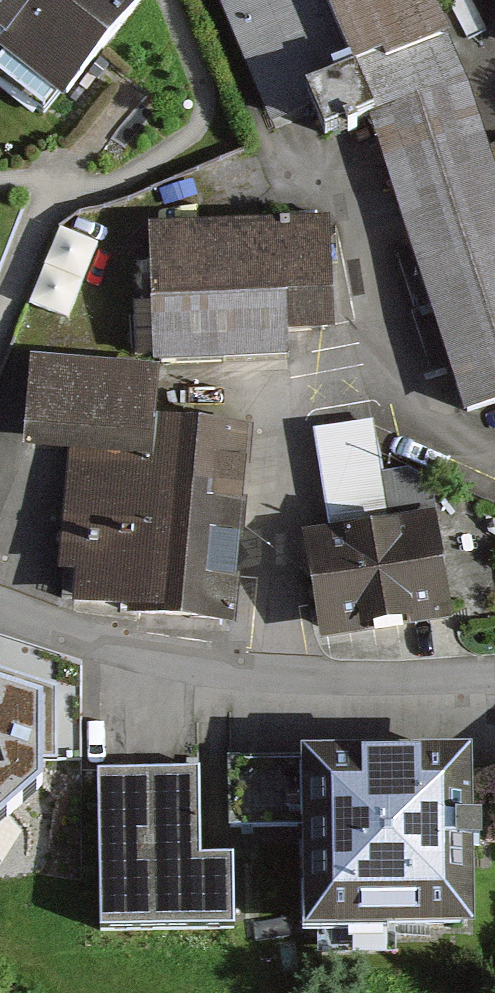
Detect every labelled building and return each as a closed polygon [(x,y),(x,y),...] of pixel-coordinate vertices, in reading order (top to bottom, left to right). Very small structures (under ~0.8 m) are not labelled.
[(66,103),(145,0),(0,0),(0,53),(66,103)] [(274,114),(456,40),(440,0),(227,0),(274,114)] [(393,160),(479,415),(494,410),(494,163),(484,130),(393,160)] [(332,220),(150,224),(153,364),(287,361),(287,335),(335,334),(332,220)] [(166,377),(29,370),(27,428),(67,430),(59,594),(242,602),(251,431),(164,427),(166,377)] [(373,421),(314,431),(329,528),(388,519),(373,421)] [(329,528),(302,533),(319,642),(453,621),(436,512),(388,519),(329,528)] [(0,677),(0,802),(38,769),(38,689),(0,677)] [(303,757),(231,757),(231,820),(306,820),(307,917),(470,916),(469,743),(303,744),(303,757)] [(197,767),(99,768),(101,921),(231,919),(230,853),(198,853),(197,767)]
